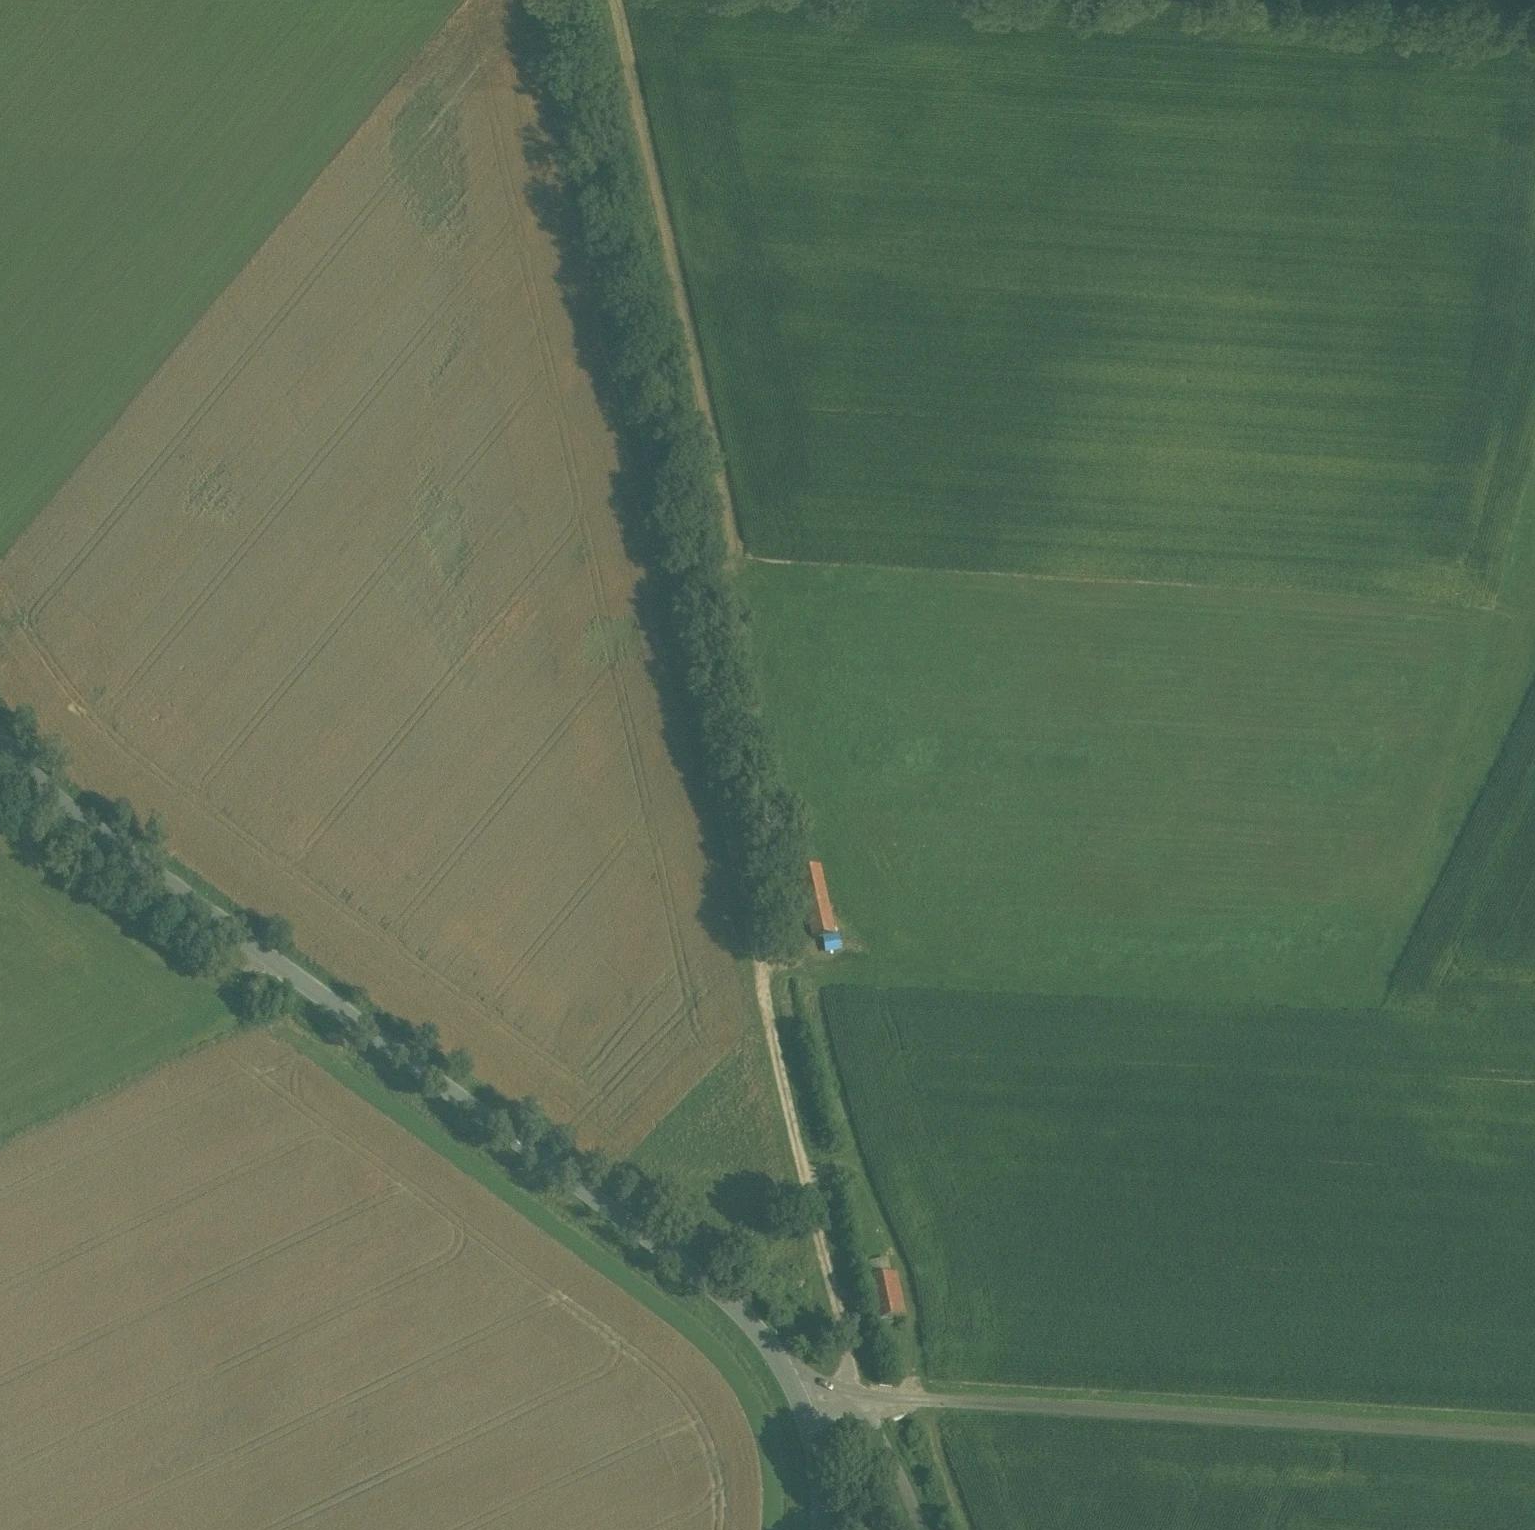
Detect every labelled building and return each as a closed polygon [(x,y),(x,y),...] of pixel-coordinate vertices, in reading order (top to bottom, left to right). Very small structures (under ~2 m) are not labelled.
[(799,871),(814,940),(833,935),(819,867),(799,871)] [(896,1274),(868,1280),(876,1320),(905,1315),(896,1274)]
